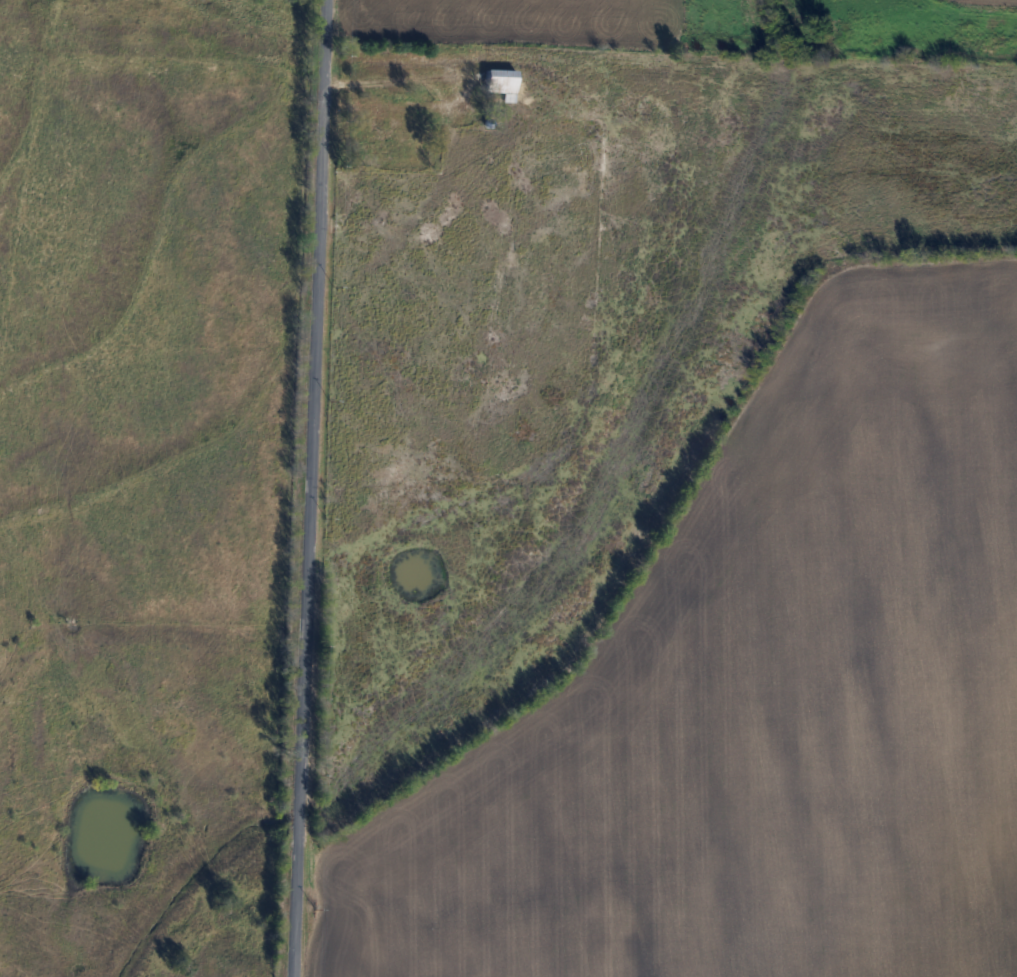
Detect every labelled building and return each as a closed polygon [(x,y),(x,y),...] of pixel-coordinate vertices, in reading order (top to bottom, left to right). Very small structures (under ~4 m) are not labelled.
[(516,70),(486,70),(486,93),(516,93),(516,70)]
